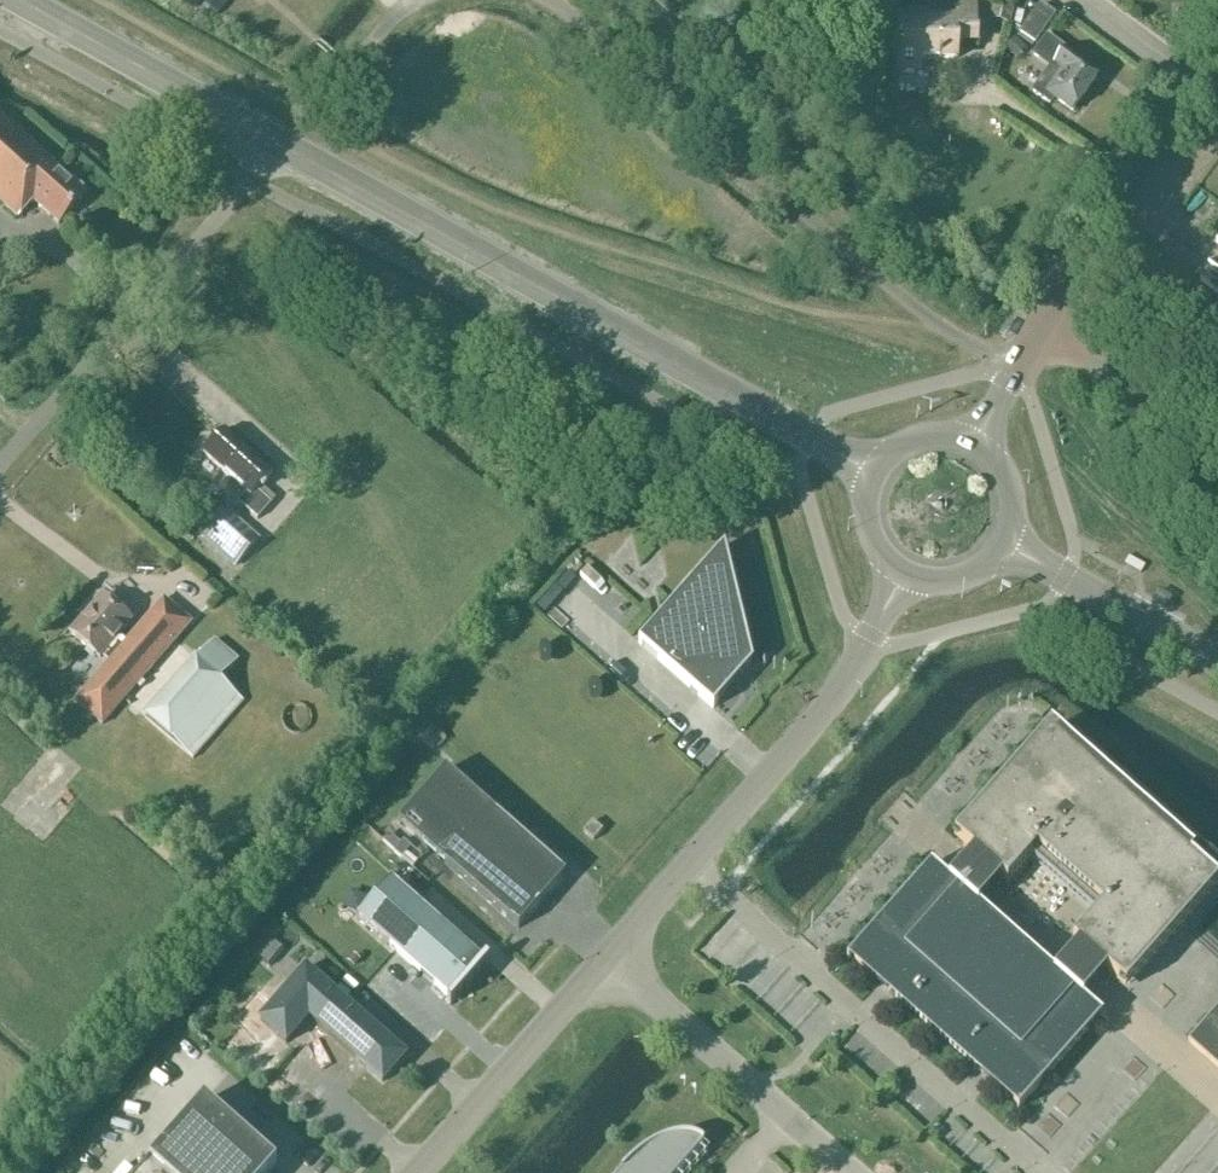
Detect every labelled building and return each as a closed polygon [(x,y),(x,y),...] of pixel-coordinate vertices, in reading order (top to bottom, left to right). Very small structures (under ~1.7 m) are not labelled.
[(990,21),(1008,25),(1015,0),(995,0),(990,21)] [(898,19),(898,67),(920,68),(920,59),(957,60),(957,47),(975,47),(975,3),(957,3),(935,3),(935,20),(926,20),(926,19),(898,19)] [(1054,16),(1040,6),(1020,34),(1034,44),(1054,16)] [(1050,68),(1031,93),(1050,107),(1055,100),(1072,112),(1096,80),(1077,67),(1080,62),(1047,38),(1034,56),(1050,68)] [(53,166),(54,164),(0,115),(0,202),(12,212),(53,166)] [(71,182),(53,166),(12,212),(23,222),(37,206),(59,225),(86,195),(83,193),(83,190),(75,182),(71,182)] [(1200,277),(1180,303),(1214,328),(1217,323),(1217,290),(1200,277)] [(203,454),(221,470),(251,497),(242,506),(259,521),(272,506),(257,492),(272,475),(224,431),(203,454)] [(259,543),(228,514),(226,515),(217,506),(199,526),(208,535),(203,541),(234,570),(259,543)] [(724,546),(685,590),(638,643),(713,709),(753,664),(724,546)] [(102,597),(70,634),(99,659),(101,657),(109,663),(75,703),(102,726),(125,700),(193,760),(243,703),(224,686),(237,661),(213,641),(197,660),(175,642),(192,622),(165,598),(126,643),(119,637),(131,622),(102,597)] [(1159,833),(1047,734),(954,839),(974,857),(951,883),(931,865),(847,960),(1018,1111),(1102,1017),(1082,999),(1105,973),(1125,991),(1217,886),(1217,885),(1159,833)] [(518,930),(565,876),(446,771),(444,772),(449,776),(405,826),(400,822),(399,824),(518,930)] [(602,831),(592,823),(584,833),(594,841),(602,831)] [(482,964),(391,883),(359,919),(450,1000),(447,1003),(450,1007),(489,963),(486,960),(482,964)] [(383,1084),(405,1057),(306,969),(259,1022),(286,1045),(309,1019),(383,1084)] [(1187,1042),(1217,1069),(1217,1008),(1187,1042)] [(205,1102),(142,1172),(270,1172),(277,1165),(205,1102)] [(704,1146),(693,1141),(681,1139),(670,1141),(653,1148),(638,1158),(629,1166),(622,1172),(680,1172),(704,1146)]
